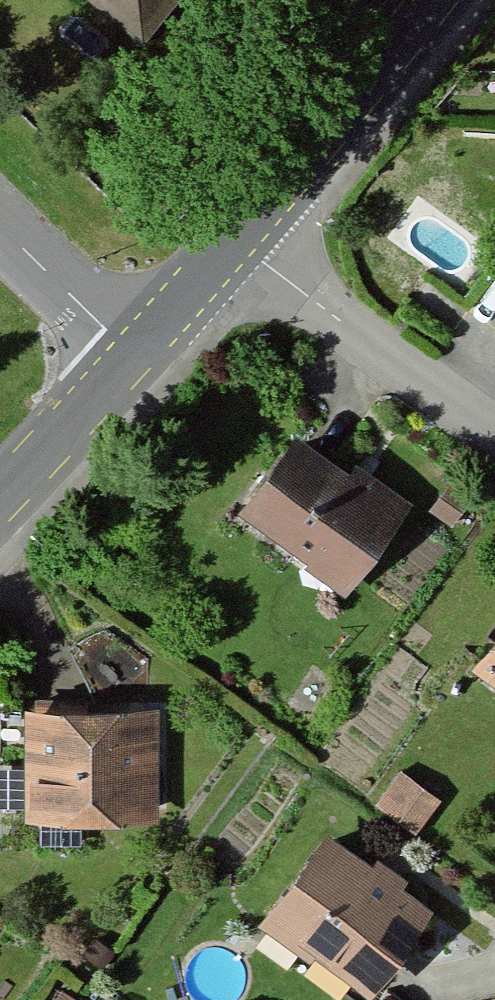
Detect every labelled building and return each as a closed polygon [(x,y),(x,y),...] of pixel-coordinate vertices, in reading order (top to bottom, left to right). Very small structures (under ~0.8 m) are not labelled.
[(142,46),(181,0),(86,0),(142,46)] [(362,474),(313,436),(248,519),(354,601),(425,510),(368,466),(362,474)] [(168,714),(33,716),(34,830),(169,828),(168,714)] [(450,804),(406,772),(379,809),(423,841),(450,804)] [(333,846),(273,931),(370,999),(388,999),(443,924),(333,846)]
